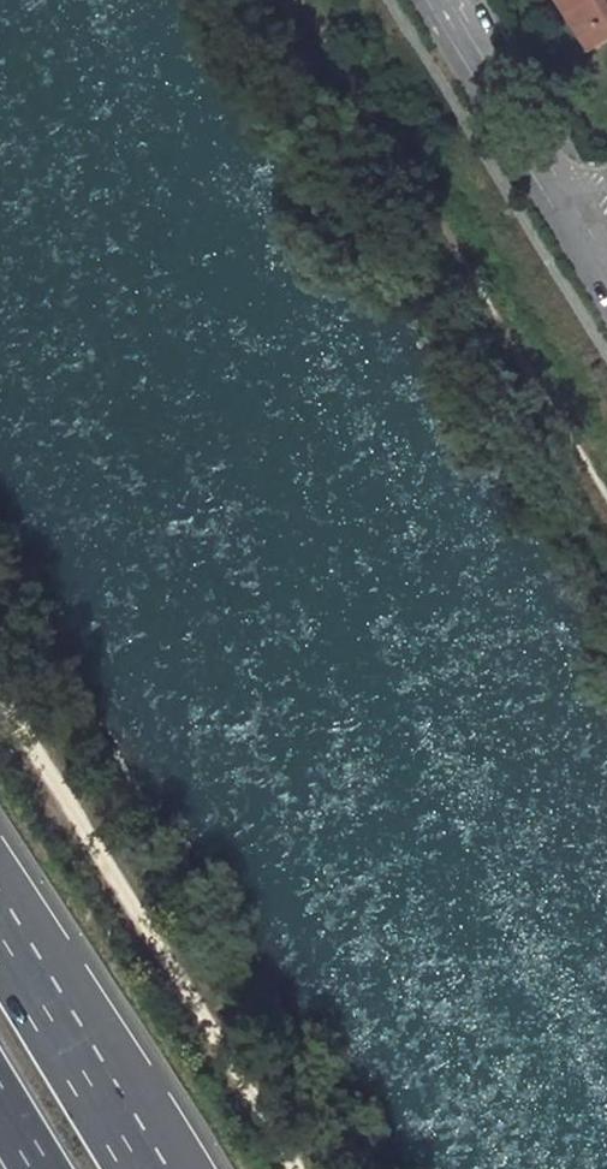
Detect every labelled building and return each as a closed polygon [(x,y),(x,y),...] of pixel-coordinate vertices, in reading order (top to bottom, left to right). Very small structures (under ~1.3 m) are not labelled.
[(566,3),(595,48),(606,40),(606,19),(594,27),(576,0),(564,0),(566,3)] [(594,27),(606,19),(606,0),(576,0),(594,27)]
